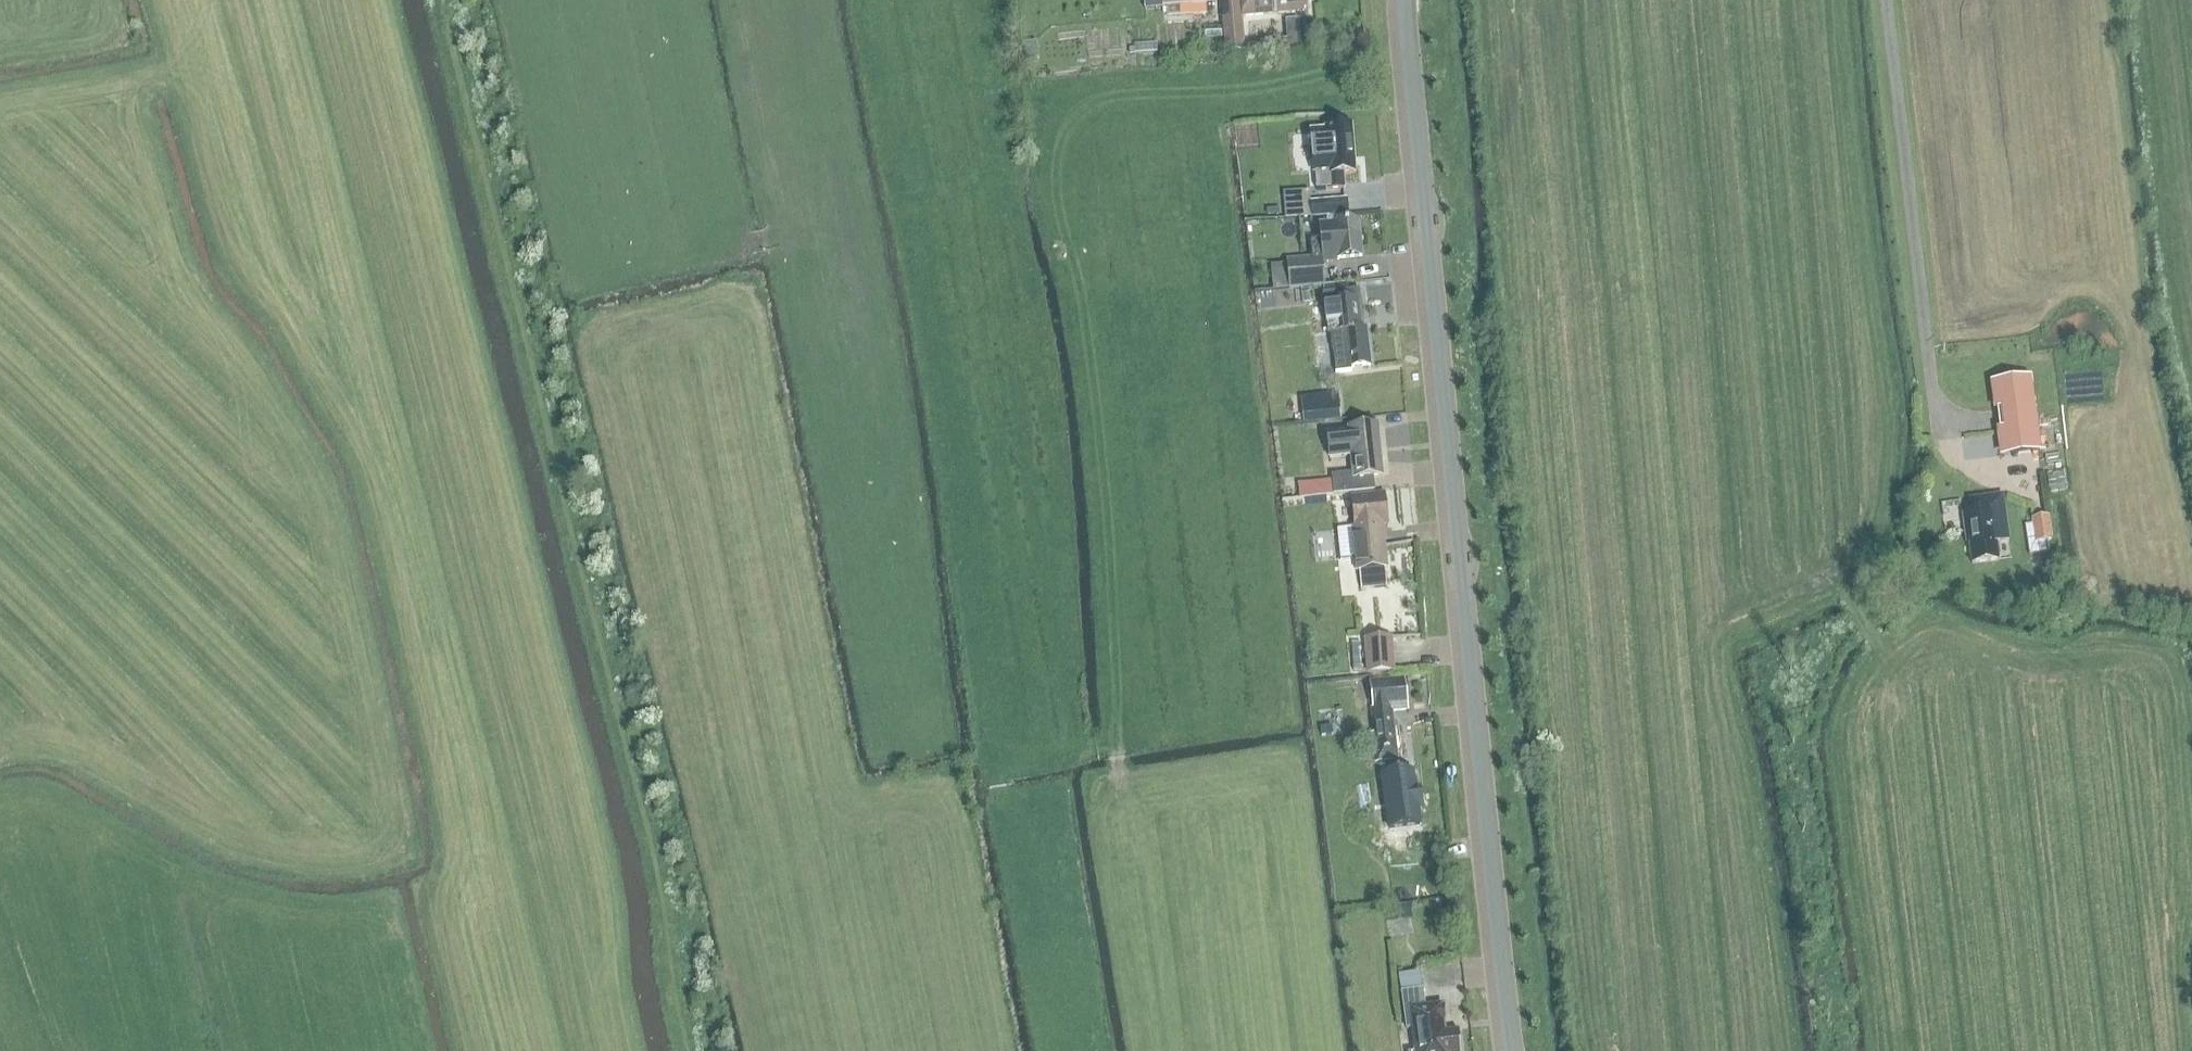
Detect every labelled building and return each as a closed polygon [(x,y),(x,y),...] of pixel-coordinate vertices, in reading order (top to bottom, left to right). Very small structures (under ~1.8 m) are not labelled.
[(1188,8),(1188,0),(1162,0),(1162,10),(1188,8)] [(1275,12),(1297,10),(1298,13),(1303,13),(1304,10),(1307,9),(1306,0),(1219,0),(1220,10),(1224,52),(1240,51),(1237,16),(1275,13),(1275,12)] [(1322,150),(1324,174),(1325,190),(1343,188),(1342,173),(1354,172),(1351,125),(1325,127),(1326,150),(1322,150)] [(1309,200),(1310,216),(1346,213),(1345,197),(1309,200)] [(1309,200),(1282,202),(1283,218),(1310,216),(1309,200)] [(1311,260),(1286,262),(1288,288),(1323,285),(1321,259),(1361,256),(1357,220),(1347,221),(1346,214),(1326,215),(1326,222),(1322,223),(1323,239),(1309,240),(1311,260)] [(1322,285),(1323,293),(1333,292),(1347,290),(1347,283),(1322,285)] [(1335,373),(1351,371),(1351,368),(1371,365),(1367,327),(1363,328),(1358,289),(1347,290),(1333,292),(1322,293),(1327,335),(1329,334),(1331,350),(1332,350),(1335,373)] [(2027,377),(1993,382),(1999,430),(2007,429),(2011,455),(2037,451),(2027,377)] [(1312,422),(1309,396),(1299,397),(1302,423),(1312,422)] [(1410,460),(1408,420),(1382,421),(1384,461),(1410,460)] [(1351,454),(1352,472),(1332,474),(1334,494),(1354,491),(1371,490),(1370,474),(1381,473),(1376,423),(1348,426),(1348,430),(1338,431),(1340,455),(1351,454)] [(1353,528),(1350,528),(1355,571),(1370,570),(1382,568),(1385,568),(1381,534),(1376,535),(1375,526),(1377,526),(1377,522),(1385,521),(1382,493),(1349,497),(1353,528)] [(1970,510),(1960,512),(1965,544),(1968,543),(1972,566),(2001,562),(1998,538),(2011,536),(2005,493),(1969,499),(1970,510)] [(2051,540),(2048,516),(2031,519),(2034,542),(2051,540)] [(1382,568),(1370,570),(1372,590),(1384,589),(1382,568)] [(1394,672),(1392,637),(1363,639),(1366,674),(1394,672)] [(1369,705),(1367,705),(1371,733),(1369,734),(1374,761),(1394,757),(1388,722),(1387,722),(1386,715),(1399,713),(1398,706),(1407,704),(1403,681),(1366,688),(1369,705)] [(1419,825),(1416,806),(1421,806),(1418,789),(1414,790),(1411,772),(1381,776),(1389,829),(1419,825)] [(1392,924),(1413,924),(1412,904),(1391,904),(1392,924)] [(1412,1027),(1422,1025),(1425,1049),(1412,1050),(1458,1050),(1462,1050),(1459,1025),(1443,1028),(1442,1018),(1448,1017),(1446,1001),(1424,1004),(1422,988),(1400,991),(1405,1030),(1413,1029),(1412,1027)]
